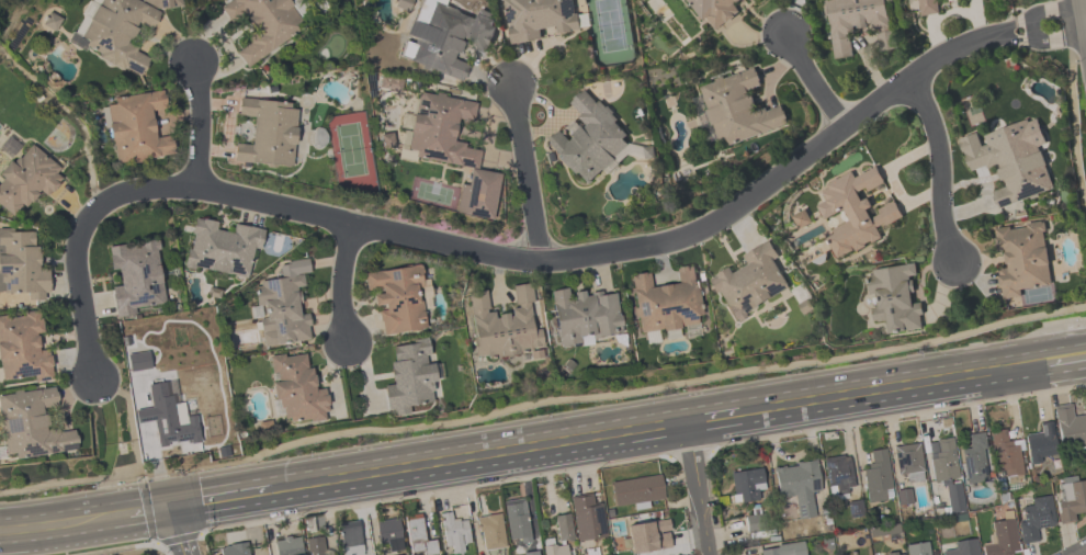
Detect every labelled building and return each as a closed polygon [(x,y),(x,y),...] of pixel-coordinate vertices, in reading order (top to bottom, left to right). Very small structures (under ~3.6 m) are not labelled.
[(81,36),(99,0),(136,0),(161,12),(152,31),(142,25),(131,49),(150,59),(140,79),(68,44),(73,33),(81,36)] [(220,5),(230,0),(286,0),(305,32),(245,67),(235,50),(256,38),(244,16),(231,23),(220,5)] [(510,44),(504,0),(576,0),(580,31),(557,34),(556,26),(540,29),(541,39),(510,44)] [(713,34),(688,0),(747,0),(737,8),(740,13),(713,34)] [(834,59),(827,0),(888,0),(894,47),(881,48),(879,30),(851,32),(853,57),(834,59)] [(918,16),(917,0),(939,0),(940,15),(918,16)] [(497,24),(489,46),(466,38),(459,60),(468,64),(462,82),(400,61),(420,5),(429,9),(431,2),(497,24)] [(789,128),(719,146),(714,128),(705,131),(693,86),(757,69),(761,87),(751,89),(757,113),(783,105),(789,128)] [(586,185),(563,168),(546,145),(551,138),(562,131),(568,136),(581,120),(568,102),(585,91),(608,110),(637,149),(586,185)] [(493,222),(457,215),(466,169),(406,158),(418,93),(477,103),(474,124),(459,122),(454,145),(482,150),(477,172),(500,175),(493,222)] [(165,94),(167,112),(152,113),(156,141),(170,140),(172,159),(113,165),(108,99),(165,94)] [(297,103),(294,168),(233,163),(234,145),(252,146),(253,118),(238,117),(239,99),(297,103)] [(1054,191),(998,208),(992,191),(1003,188),(995,166),(970,173),(963,151),(1034,128),(1054,191)] [(19,225),(0,209),(0,178),(30,145),(64,174),(19,225)] [(836,259),(825,233),(848,223),(844,212),(824,219),(816,204),(826,201),(821,188),(875,163),(884,184),(866,193),(873,211),(896,201),(903,217),(878,228),(883,239),(836,259)] [(791,216),(805,208),(812,222),(799,229),(791,216)] [(251,250),(247,279),(184,269),(192,218),(218,223),(216,231),(233,234),(234,225),(263,230),(260,251),(251,250)] [(1051,286),(1020,288),(1021,297),(1002,299),(999,272),(1006,271),(1004,251),(996,252),(994,227),(1045,223),(1051,286)] [(27,293),(0,293),(0,231),(38,230),(38,270),(49,270),(49,301),(27,301),(27,293)] [(733,320),(710,276),(731,267),(733,272),(744,265),(739,257),(767,241),(792,290),(733,320)] [(158,242),(166,308),(114,314),(111,288),(121,287),(118,272),(109,272),(106,248),(158,242)] [(262,348),(252,282),(281,278),(279,263),(308,259),(310,273),(298,275),(304,313),(307,313),(312,341),(262,348)] [(889,333),(887,321),(875,322),(872,295),(870,295),(867,269),(913,263),(917,302),(921,301),(925,329),(889,333)] [(695,264),(703,326),(637,335),(630,276),(651,274),(652,285),(678,282),(676,267),(695,264)] [(365,271),(423,265),(430,330),(382,336),(380,308),(369,308),(365,271)] [(541,351),(475,360),(466,294),(487,291),(490,313),(516,309),(511,285),(531,283),(541,351)] [(550,291),(568,287),(569,298),(616,291),(624,337),(559,347),(550,291)] [(1,384),(0,376),(0,316),(42,310),(45,332),(37,333),(39,350),(49,349),(54,376),(1,384)] [(388,414),(384,387),(394,385),(387,349),(427,341),(438,405),(388,414)] [(269,356),(309,353),(313,390),(327,389),(329,420),(284,423),(282,400),(272,401),(269,356)] [(148,385),(166,383),(169,416),(197,412),(200,443),(154,448),(148,385)] [(5,460),(0,419),(0,394),(56,387),(58,407),(45,409),(47,432),(76,429),(78,452),(5,460)] [(1071,418),(1085,417),(1085,449),(1059,450),(1056,407),(1071,407),(1071,418)] [(1039,424),(1052,423),(1054,462),(1028,463),(1027,435),(1040,435),(1039,424)] [(1021,474),(998,479),(989,434),(1013,430),(1021,474)] [(961,450),(969,449),(966,437),(982,434),(991,482),(966,486),(961,450)] [(932,483),(929,442),(955,440),(962,511),(948,513),(946,482),(932,483)] [(921,482),(896,482),(896,444),(921,444),(921,482)] [(871,463),(870,451),(887,450),(892,499),(868,502),(863,464),(871,463)] [(825,457),(850,455),(855,495),(829,498),(825,457)] [(821,491),(813,492),(815,518),(797,520),(794,497),(779,498),(774,466),(817,462),(821,491)] [(759,501),(735,502),(733,472),(762,469),(765,490),(758,491),(759,501)] [(665,500),(615,509),(611,484),(660,476),(665,500)] [(1059,482),(1085,482),(1085,512),(1076,512),(1075,523),(1059,523),(1059,482)] [(914,503),(901,507),(896,491),(909,488),(914,503)] [(576,543),(572,498),(592,496),(593,506),(602,505),(606,540),(576,543)] [(1055,528),(1038,529),(1040,542),(1021,544),(1018,514),(1028,513),(1027,499),(1051,496),(1055,528)] [(508,544),(508,502),(528,502),(528,544),(508,544)] [(441,513),(452,512),(454,523),(465,521),(471,552),(448,554),(441,513)] [(505,547),(482,550),(478,517),(501,514),(505,547)] [(437,552),(418,554),(411,554),(406,518),(421,516),(426,542),(434,541),(437,552)] [(557,543),(555,517),(570,516),(573,542),(557,543)] [(758,518),(758,531),(747,531),(747,518),(758,518)] [(378,520),(400,519),(401,552),(380,552),(378,520)] [(1014,520),(1018,554),(984,554),(983,545),(994,544),(992,522),(1014,520)] [(358,521),(364,554),(344,554),(338,524),(358,521)] [(299,536),(302,554),(276,554),(274,540),(299,536)] [(335,550),(335,554),(309,554),(307,539),(323,536),(325,551),(335,550)] [(976,540),(978,554),(943,554),(942,551),(952,550),(951,542),(976,540)] [(928,542),(930,554),(908,554),(906,545),(928,542)] [(803,543),(805,554),(761,554),(760,548),(803,543)] [(248,544),(249,554),(221,554),(220,545),(248,544)]
